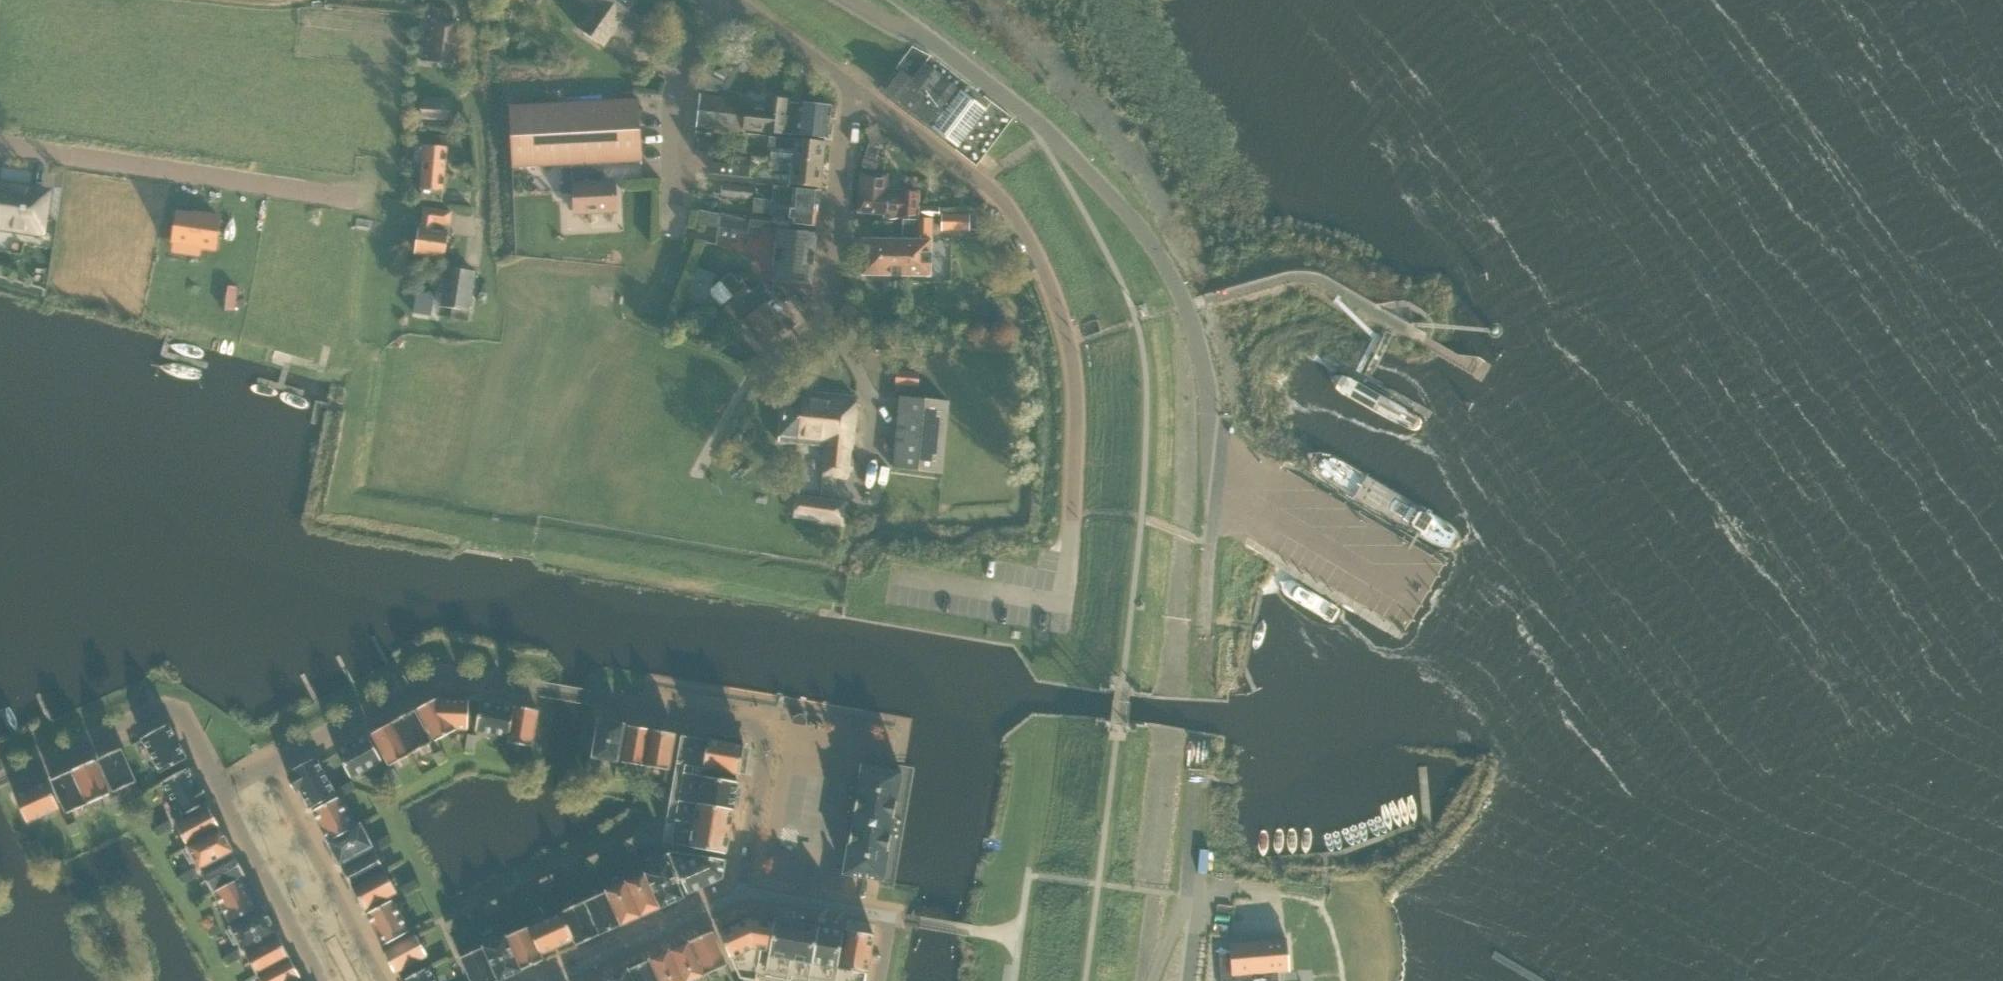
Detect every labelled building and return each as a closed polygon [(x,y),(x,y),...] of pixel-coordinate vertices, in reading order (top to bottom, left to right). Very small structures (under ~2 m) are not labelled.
[(594,39),(605,46),(613,35),(627,44),(643,21),(629,12),(635,3),(631,0),(580,0),(593,9),(579,29),(594,39)] [(434,9),(433,21),(431,21),(429,35),(425,34),(422,63),(453,66),(458,24),(451,23),(453,11),(434,9)] [(726,78),(731,67),(720,61),(714,72),(725,78),(726,78)] [(924,63),(912,79),(901,70),(885,92),(956,146),(984,108),(924,63)] [(705,68),(694,89),(717,92),(725,78),(714,72),(705,68)] [(746,130),(792,135),(794,118),(788,117),(789,102),(790,101),(767,99),(766,109),(748,107),(749,101),(700,95),(696,128),(710,130),(745,133),(746,130)] [(574,191),(575,212),(616,210),(615,180),(602,181),(601,162),(642,160),(640,98),(510,104),(513,165),(563,163),(564,192),(574,191)] [(422,100),(421,119),(450,120),(451,101),(422,100)] [(788,117),(794,118),(792,135),(829,139),(832,106),(801,102),(800,104),(789,102),(788,117)] [(870,126),(873,145),(888,142),(885,124),(870,126)] [(696,128),(695,136),(709,138),(710,130),(696,128)] [(426,134),(422,189),(423,189),(444,191),(447,148),(446,148),(447,136),(426,134)] [(773,148),(772,159),(824,164),(825,142),(776,138),(775,148),(773,148)] [(861,165),(876,171),(882,156),(867,150),(861,165)] [(713,173),(749,177),(751,157),(715,153),(713,173)] [(822,188),(824,164),(772,159),(770,170),(782,171),(782,170),(792,171),(791,185),(822,188)] [(885,215),(885,220),(892,220),(918,217),(919,209),(919,192),(888,190),(890,174),(862,172),(859,213),(885,215)] [(721,196),(751,200),(753,183),(723,180),(721,196)] [(42,232),(48,192),(0,185),(0,226),(42,232)] [(773,203),(762,202),(761,206),(792,209),(792,205),(819,208),(821,191),(775,186),(773,203)] [(444,191),(423,189),(422,199),(443,201),(444,191)] [(792,209),(761,206),(762,202),(757,201),(756,213),(774,215),(773,219),(785,221),(785,218),(790,218),(790,224),(817,227),(819,208),(792,205),(792,209)] [(415,254),(446,258),(449,233),(451,213),(425,209),(422,229),(418,228),(415,254)] [(939,219),(939,210),(919,209),(918,217),(918,218),(933,219),(939,219)] [(697,223),(718,227),(719,227),(722,216),(699,211),(697,223)] [(177,212),(173,242),(215,249),(220,217),(204,214),(203,216),(177,212)] [(722,216),(719,227),(718,227),(716,238),(738,243),(740,232),(749,234),(750,227),(769,229),(770,215),(751,213),(750,221),(722,216)] [(942,214),(942,230),(968,231),(968,215),(942,214)] [(903,238),(902,276),(931,276),(933,219),(918,218),(914,218),(914,238),(903,238)] [(892,220),(885,220),(885,223),(876,222),(876,231),(888,231),(888,240),(864,239),(863,275),(902,276),(903,238),(892,238),(892,220)] [(778,230),(773,281),(812,285),(817,234),(778,230)] [(476,272),(447,268),(442,307),(453,309),(452,320),(468,322),(470,311),(476,272)] [(688,290),(707,297),(716,275),(697,268),(688,290)] [(742,282),(739,284),(731,274),(721,283),(732,296),(733,295),(745,285),(742,282)] [(734,305),(766,344),(786,328),(765,303),(774,296),(763,283),(752,292),(746,285),(745,285),(733,295),(739,302),(734,305)] [(434,296),(416,293),(413,313),(431,315),(434,296)] [(989,320),(994,324),(1001,324),(1005,319),(1004,313),(1000,309),(993,309),(989,314),(989,320)] [(1491,324),(1488,329),(1488,332),(1491,337),(1497,337),(1501,333),(1501,328),(1497,324),(1491,324)] [(918,387),(919,373),(909,372),(908,386),(918,387)] [(822,475),(847,477),(850,447),(852,447),(857,396),(809,391),(809,384),(810,384),(811,377),(802,376),(800,390),(799,390),(799,395),(783,393),(778,439),(825,444),(822,475)] [(942,473),(949,401),(900,396),(893,467),(942,473)] [(822,498),(819,522),(842,525),(846,501),(822,498)] [(417,709),(435,741),(456,730),(468,730),(469,700),(439,699),(438,698),(417,709)] [(475,731),(509,737),(514,708),(480,702),(475,731)] [(514,708),(509,737),(508,743),(531,747),(537,710),(514,706),(514,708)] [(414,711),(392,723),(409,755),(431,744),(414,711)] [(593,757),(618,762),(624,725),(599,721),(593,757)] [(390,766),(409,755),(392,723),(372,733),(390,766)] [(142,738),(161,773),(187,759),(168,724),(142,738)] [(622,763),(644,766),(651,730),(628,726),(622,763)] [(651,730),(644,766),(669,771),(675,734),(651,730)] [(336,752),(350,778),(382,761),(368,735),(336,752)] [(468,735),(467,742),(476,743),(477,736),(468,735)] [(730,773),(740,775),(745,746),(681,736),(676,764),(730,773)] [(476,743),(467,742),(466,749),(475,750),(476,743)] [(135,783),(120,749),(99,758),(114,792),(135,783)] [(434,755),(438,762),(444,759),(440,751),(434,755)] [(525,759),(534,761),(535,752),(527,751),(525,759)] [(299,790),(309,808),(335,794),(316,759),(290,773),(291,775),(288,777),(296,792),(299,790)] [(95,760),(72,770),(88,804),(110,794),(95,760)] [(586,770),(595,771),(596,763),(588,761),(586,770)] [(169,770),(173,776),(187,769),(184,762),(169,770)] [(729,781),(730,773),(676,764),(670,800),(733,810),(738,782),(729,781)] [(615,775),(624,777),(626,768),(617,766),(615,775)] [(844,874),(883,881),(901,773),(862,766),(844,874)] [(188,768),(187,769),(173,776),(161,782),(181,817),(206,803),(205,801),(209,799),(201,784),(198,786),(188,768)] [(386,773),(390,780),(398,775),(394,769),(386,773)] [(67,813),(88,804),(72,770),(52,779),(67,813)] [(402,782),(398,775),(390,780),(394,786),(402,782)] [(60,808),(48,781),(15,796),(27,823),(60,808)] [(352,782),(346,785),(350,793),(357,789),(352,782)] [(344,796),(350,793),(346,785),(339,789),(344,796)] [(658,787),(656,796),(664,798),(666,789),(658,787)] [(111,799),(114,806),(122,802),(119,796),(111,799)] [(312,811),(329,841),(355,827),(338,797),(312,811)] [(730,832),(733,810),(670,800),(667,821),(730,832)] [(122,802),(114,806),(117,813),(125,810),(122,802)] [(176,825),(188,847),(221,829),(209,807),(176,825)] [(169,821),(162,824),(167,833),(174,829),(169,821)] [(730,832),(667,821),(663,843),(726,854),(730,832)] [(68,826),(71,833),(79,830),(76,823),(68,826)] [(160,836),(167,833),(162,824),(155,828),(160,836)] [(360,824),(355,827),(329,841),(327,842),(340,865),(372,847),(360,824)] [(221,829),(188,847),(183,850),(190,864),(196,861),(200,869),(232,851),(221,829)] [(389,836),(382,839),(386,847),(393,843),(389,836)] [(638,837),(630,841),(634,850),(642,846),(638,837)] [(35,850),(43,846),(39,839),(31,843),(35,850)] [(380,850),(386,847),(382,839),(376,842),(380,850)] [(629,853),(634,850),(630,841),(624,844),(629,853)] [(342,868),(353,890),(386,873),(374,851),(342,868)] [(663,856),(665,859),(681,895),(682,895),(682,896),(722,878),(725,860),(672,851),(663,856)] [(213,893),(214,892),(240,879),(246,875),(235,855),(202,873),(213,893)] [(598,855),(591,858),(595,868),(603,865),(598,855)] [(589,871),(595,868),(591,858),(584,862),(589,871)] [(652,871),(645,874),(661,908),(683,898),(682,896),(682,895),(681,895),(665,859),(650,865),(652,871)] [(194,868),(187,872),(192,881),(199,877),(194,868)] [(186,884),(192,881),(187,872),(181,876),(186,884)] [(397,892),(386,873),(353,890),(364,910),(397,892)] [(641,917),(661,908),(645,874),(625,883),(641,917)] [(554,875),(546,879),(551,888),(558,885),(554,875)] [(240,879),(214,892),(230,923),(256,909),(240,879)] [(544,892),(551,888),(546,879),(539,882),(544,892)] [(414,880),(407,884),(411,893),(418,888),(414,880)] [(621,926),(641,917),(625,883),(606,892),(621,926)] [(405,896),(411,893),(407,884),(400,888),(405,896)] [(606,892),(584,902),(599,936),(621,926),(606,892)] [(366,914),(383,946),(409,932),(392,900),(366,914)] [(498,901),(490,904),(495,914),(502,911),(498,901)] [(562,913),(574,940),(577,946),(599,936),(584,902),(561,912),(562,913)] [(488,917),(495,914),(490,904),(484,907),(488,917)] [(239,943),(243,950),(276,932),(264,910),(231,928),(231,929),(226,931),(234,946),(239,943)] [(562,913),(528,928),(541,955),(574,940),(562,913)] [(756,980),(764,980),(774,923),(749,919),(719,933),(740,978),(756,980)] [(774,923),(764,980),(787,980),(797,923),(775,919),(774,923)] [(446,925),(450,932),(458,929),(454,921),(446,925)] [(818,927),(797,923),(787,980),(809,980),(818,927)] [(210,929),(214,937),(221,932),(217,925),(210,929)] [(541,955),(528,928),(528,927),(505,937),(521,971),(543,961),(541,955)] [(845,931),(818,927),(809,980),(836,980),(845,931)] [(845,931),(836,980),(865,980),(866,978),(869,961),(874,935),(845,930),(845,931)] [(712,932),(689,942),(704,976),(727,966),(712,932)] [(394,973),(398,971),(409,965),(427,955),(416,935),(383,953),(394,973)] [(481,941),(483,947),(499,980),(521,971),(505,937),(498,940),(496,935),(481,941)] [(245,954),(257,976),(290,958),(278,936),(245,954)] [(1221,980),(1266,980),(1265,973),(1289,971),(1286,939),(1230,943),(1231,953),(1219,954),(1221,980)] [(669,951),(683,980),(693,980),(704,976),(689,942),(669,951)] [(499,980),(483,947),(461,957),(472,980),(499,980)] [(238,950),(231,954),(235,962),(242,958),(238,950)] [(669,951),(650,960),(659,980),(683,980),(669,951)] [(230,965),(235,962),(231,954),(225,957),(230,965)] [(290,958),(257,976),(260,980),(294,980),(300,978),(290,958)] [(628,970),(633,980),(659,980),(650,960),(628,970)] [(398,971),(403,980),(414,974),(409,965),(398,971)] [(403,980),(402,980),(435,980),(428,967),(414,974),(403,980)] [(605,980),(606,980),(633,980),(628,970),(605,980)]
